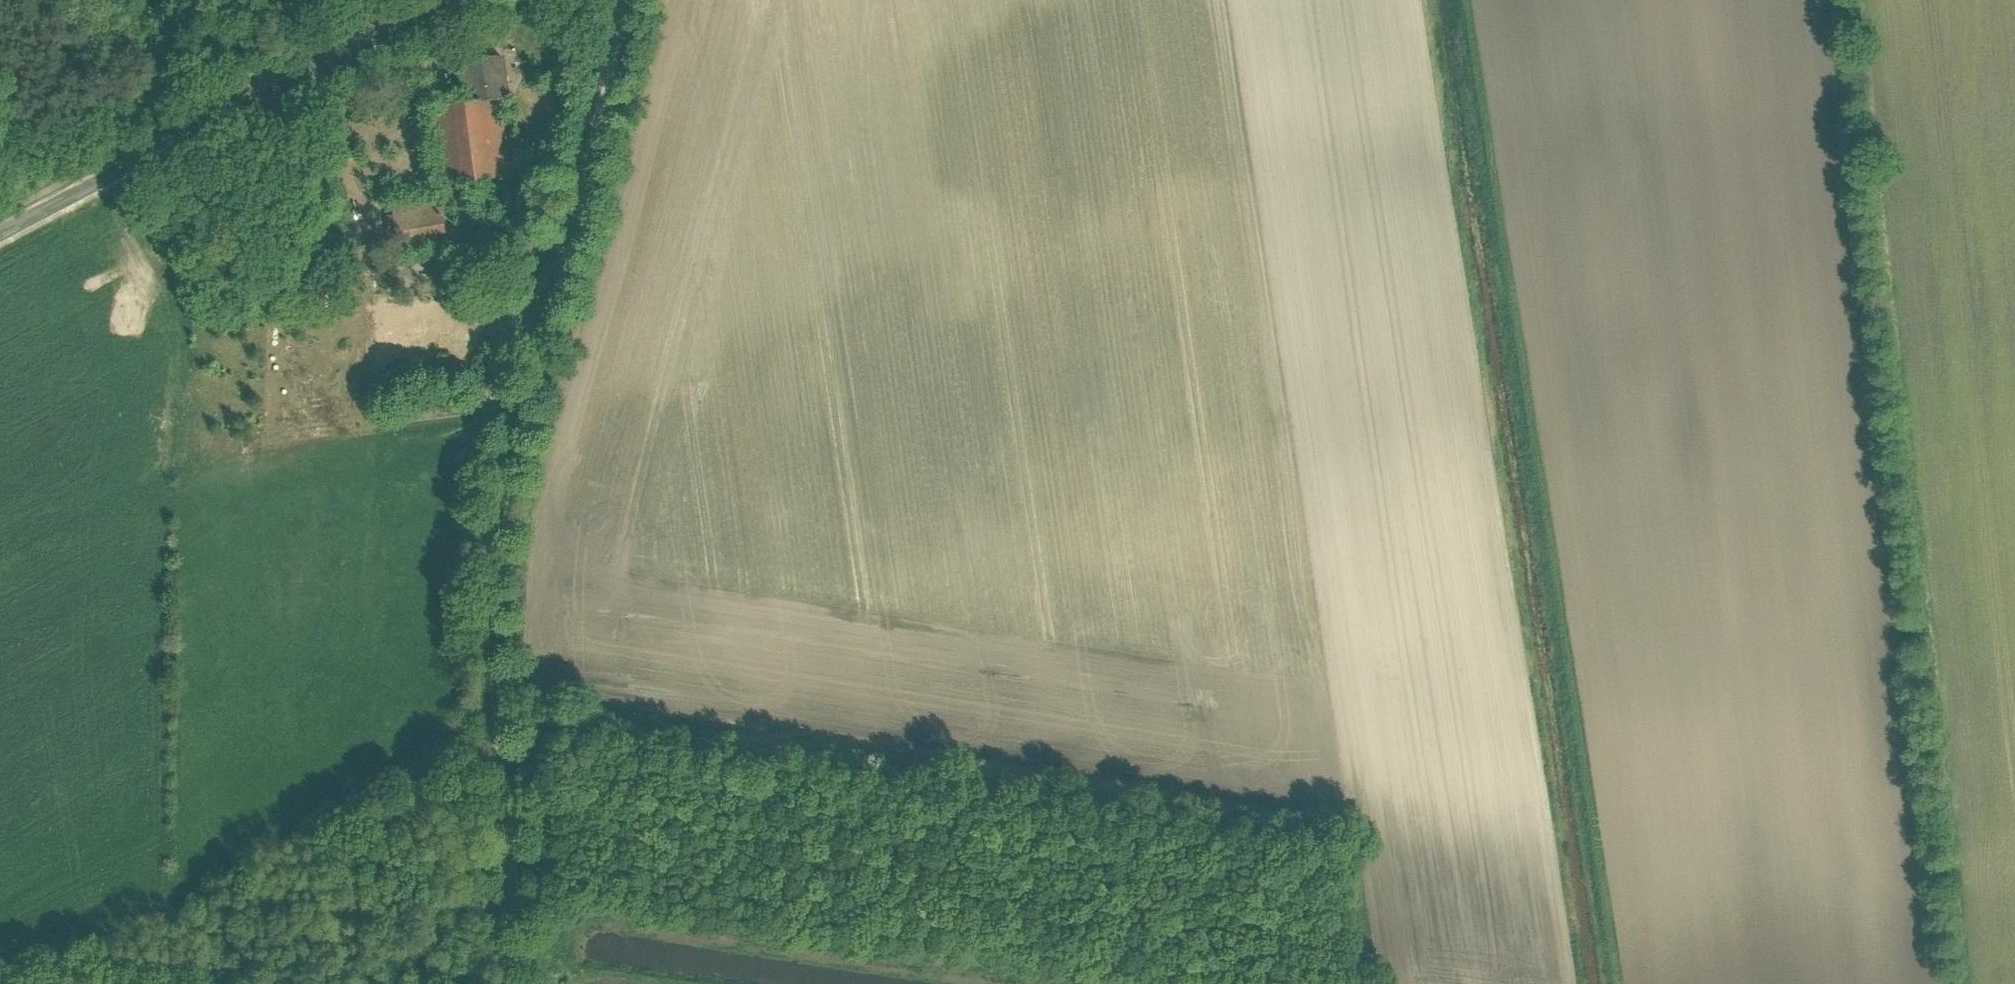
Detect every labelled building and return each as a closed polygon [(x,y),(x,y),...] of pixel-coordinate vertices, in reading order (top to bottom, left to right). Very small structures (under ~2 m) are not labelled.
[(414,96),(418,175),(489,172),(485,91),(500,90),(498,51),(440,54),(442,95),(414,96)] [(373,191),(379,240),(429,234),(423,185),(373,191)]
